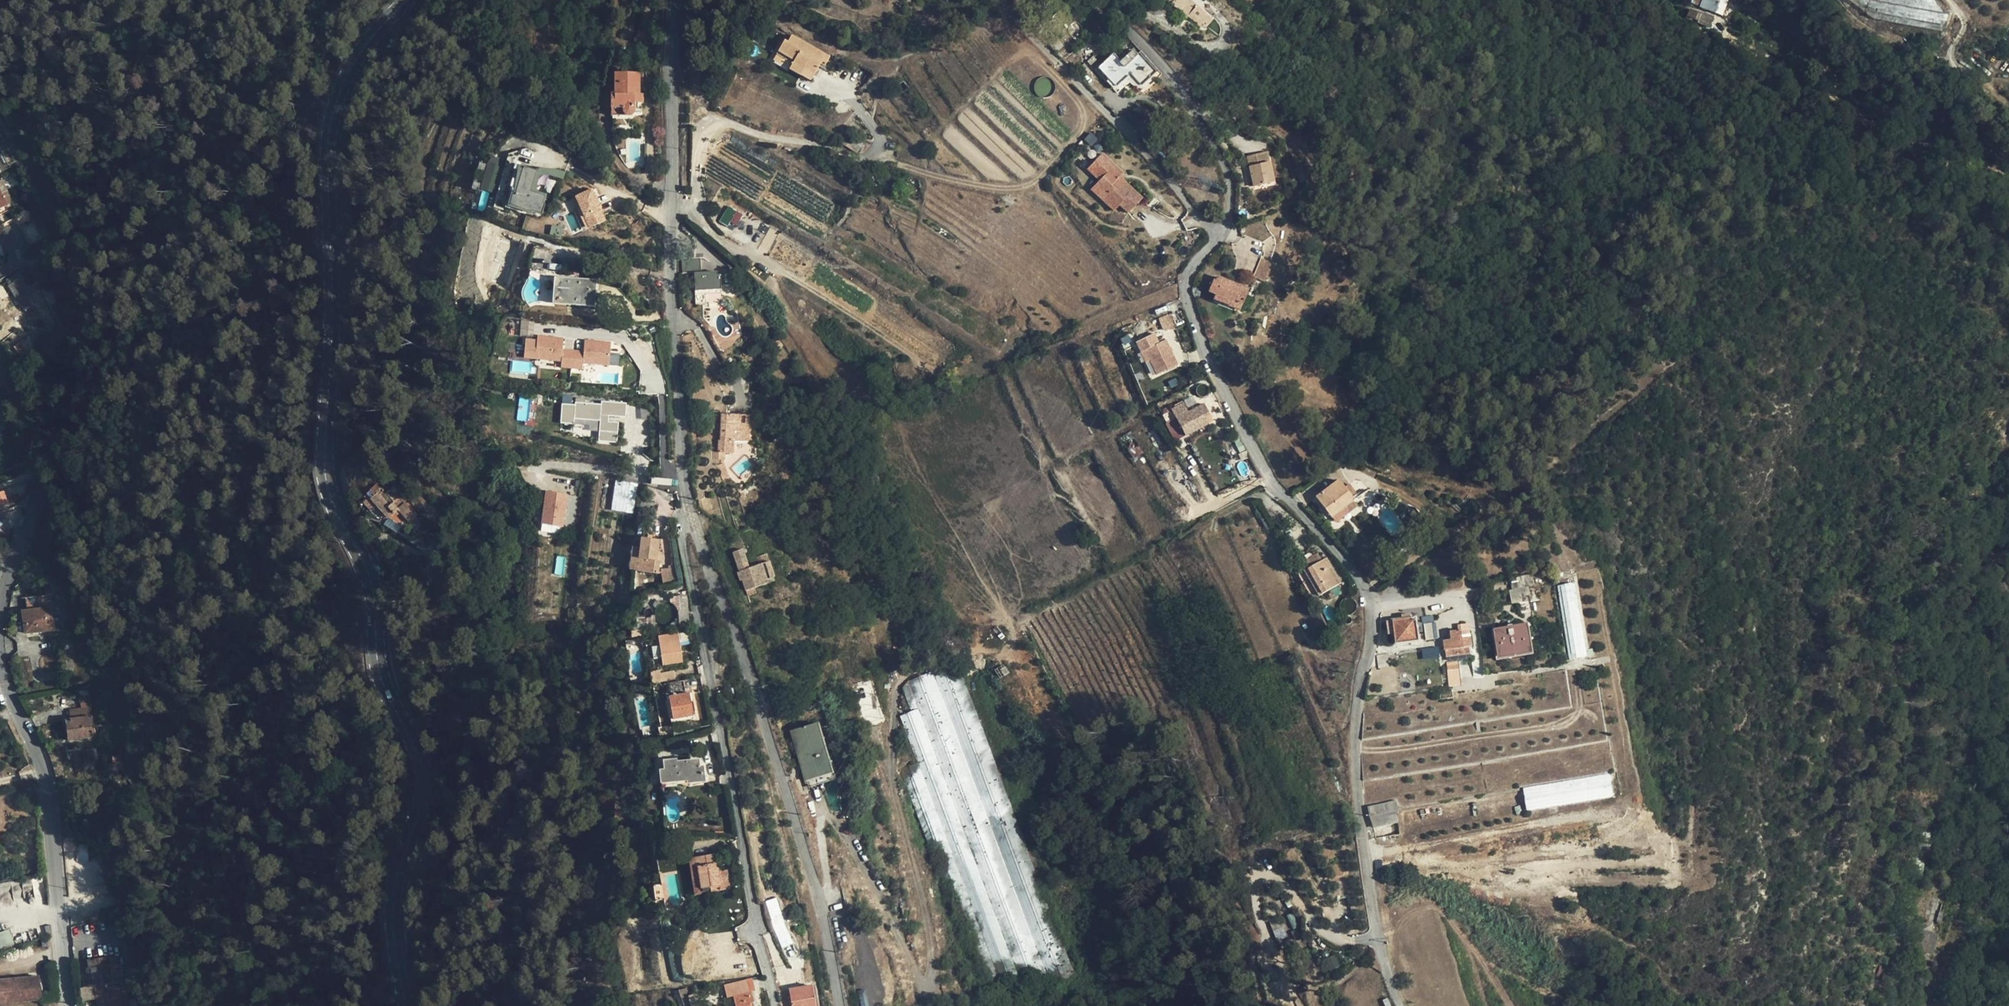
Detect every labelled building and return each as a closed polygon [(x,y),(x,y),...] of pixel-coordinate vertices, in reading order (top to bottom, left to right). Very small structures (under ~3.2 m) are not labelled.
[(1184,16),(1195,5),(1190,0),(1168,0),(1184,16)] [(1715,13),(1721,0),(1692,0),(1690,3),(1715,13)] [(1715,13),(1722,16),(1729,0),(1721,0),(1715,13)] [(1752,15),(1761,6),(1763,2),(1758,0),(1746,0),(1741,9),(1752,15)] [(1870,15),(1880,20),(1943,33),(1947,17),(1933,0),(1850,0),(1870,15)] [(1204,29),(1214,18),(1196,4),(1187,15),(1204,29)] [(1761,6),(1752,15),(1764,21),(1769,11),(1761,6)] [(1709,29),(1714,17),(1702,11),(1701,14),(1690,9),(1686,16),(1698,21),(1697,23),(1709,29)] [(1809,23),(1802,19),(1795,31),(1802,35),(1809,23)] [(830,57),(791,35),(787,42),(784,40),(778,51),(794,60),(792,63),(789,69),(801,75),(805,69),(814,74),(820,63),(825,66),(830,57)] [(776,54),(792,63),(794,60),(778,51),(776,54)] [(1141,86),(1155,73),(1159,77),(1161,75),(1140,52),(1135,56),(1131,51),(1119,62),(1112,54),(1097,68),(1115,87),(1116,87),(1117,87),(1129,75),(1139,86),(1141,86)] [(811,81),(814,74),(805,69),(801,75),(811,81)] [(1784,73),(1799,82),(1801,78),(1785,71),(1784,73)] [(1799,82),(1784,73),(1782,78),(1798,85),(1799,82)] [(643,102),(643,74),(614,74),(615,94),(611,95),(611,116),(631,115),(634,112),(633,102),(643,102)] [(856,152),(863,142),(852,135),(846,145),(856,152)] [(1129,164),(1104,150),(1099,158),(1106,163),(1101,172),(1108,176),(1105,181),(1118,189),(1115,195),(1129,203),(1133,195),(1143,201),(1153,184),(1132,172),(1130,175),(1124,172),(1126,169),(1129,164)] [(1266,153),(1256,155),(1259,165),(1268,163),(1266,153)] [(1259,165),(1256,155),(1247,157),(1253,187),(1273,183),(1268,163),(1259,165)] [(489,191),(499,159),(490,156),(480,189),(489,191)] [(1106,163),(1099,158),(1093,168),(1101,172),(1106,163)] [(509,206),(539,215),(545,196),(530,192),(536,171),(522,167),(514,196),(512,195),(509,206)] [(541,169),(540,172),(537,184),(540,179),(546,176),(563,180),(565,173),(554,170),(541,169)] [(530,192),(545,196),(538,192),(537,184),(540,172),(536,171),(530,192)] [(890,174),(884,172),(880,179),(886,182),(890,174)] [(0,181),(0,208),(7,204),(13,202),(2,180),(0,181)] [(1118,189),(1105,181),(1102,187),(1115,195),(1118,189)] [(602,221),(588,191),(573,198),(586,228),(602,221)] [(477,203),(476,210),(486,213),(487,210),(488,206),(477,203)] [(0,208),(0,214),(10,210),(7,204),(0,208)] [(726,207),(721,220),(736,227),(742,214),(726,207)] [(480,224),(469,222),(469,229),(479,230),(480,224)] [(561,237),(562,233),(563,229),(552,226),(550,235),(561,237)] [(33,258),(28,246),(20,249),(26,261),(33,258)] [(700,272),(700,259),(684,259),(684,273),(693,273),(694,290),(718,290),(718,276),(716,276),(716,272),(700,272)] [(1272,264),(1260,259),(1253,277),(1264,282),(1272,264)] [(9,285),(24,276),(21,271),(6,280),(9,285)] [(24,276),(9,285),(21,306),(22,306),(30,301),(31,300),(28,294),(33,291),(24,276)] [(1248,290),(1217,277),(1215,281),(1213,280),(1208,292),(1215,294),(1213,299),(1232,307),(1235,300),(1243,304),(1248,290)] [(578,283),(557,281),(556,301),(576,302),(576,306),(594,307),(596,281),(578,280),(578,283)] [(718,290),(694,290),(694,304),(719,304),(718,290)] [(1240,310),(1243,304),(1235,300),(1232,307),(1240,310)] [(30,301),(22,306),(24,311),(33,306),(30,301)] [(1187,323),(1181,309),(1169,314),(1175,328),(1187,323)] [(1158,343),(1154,334),(1135,342),(1141,353),(1145,351),(1149,360),(1156,375),(1177,365),(1165,340),(1158,343)] [(611,343),(585,341),(584,352),(563,350),(564,339),(538,337),(538,342),(526,341),(525,359),(562,362),(562,368),(583,370),(584,364),(610,365),(611,343)] [(8,352),(13,359),(30,347),(26,340),(8,352)] [(1149,360),(1145,351),(1141,353),(1145,362),(1149,360)] [(1204,385),(1201,378),(1193,382),(1195,387),(1202,385),(1202,386),(1204,385)] [(516,420),(527,422),(532,397),(520,395),(516,420)] [(578,404),(577,406),(565,405),(562,424),(575,425),(576,420),(601,422),(600,433),(599,442),(618,444),(620,423),(609,422),(609,417),(627,418),(628,405),(604,403),(603,406),(578,404)] [(1205,417),(1209,415),(1204,404),(1188,412),(1183,404),(1162,416),(1166,424),(1176,419),(1179,425),(1182,431),(1185,436),(1208,424),(1205,417)] [(749,416),(721,414),(720,440),(714,440),(713,460),(724,460),(724,453),(732,453),(733,441),(747,442),(749,416)] [(576,420),(575,425),(575,431),(600,433),(601,422),(576,420)] [(1143,452),(1135,438),(1131,433),(1130,432),(1121,437),(1133,459),(1143,453),(1143,452)] [(728,474),(723,463),(717,466),(721,476),(728,474)] [(1329,487),(1337,481),(1332,473),(1324,479),(1329,487)] [(616,479),(610,509),(632,513),(638,484),(616,479)] [(1353,501),(1337,481),(1329,487),(1316,497),(1331,518),(1346,506),(1353,501)] [(370,499),(386,517),(392,512),(396,516),(400,513),(409,522),(416,515),(405,503),(398,509),(388,498),(398,489),(393,483),(384,491),(378,484),(367,494),(371,498),(370,499)] [(563,527),(567,494),(546,491),(541,524),(563,527)] [(371,498),(367,494),(364,497),(366,499),(363,503),(370,511),(374,507),(385,519),(386,517),(370,499),(371,498)] [(1349,512),(1346,506),(1331,518),(1335,523),(1349,512)] [(637,571),(657,574),(658,562),(656,561),(657,553),(658,540),(641,538),(640,548),(637,571)] [(640,548),(633,547),(630,570),(637,571),(640,548)] [(775,581),(766,555),(757,557),(759,565),(748,569),(742,550),(733,553),(739,572),(745,591),(754,588),(775,581)] [(1322,561),(1318,554),(1304,562),(1308,569),(1322,561)] [(1341,583),(1326,558),(1322,561),(1308,569),(1304,571),(1319,596),(1341,583)] [(660,569),(663,582),(673,580),(670,567),(660,569)] [(1568,659),(1587,657),(1578,581),(1559,583),(1568,659)] [(756,593),(754,588),(745,591),(747,596),(756,593)] [(1527,588),(1511,591),(1509,591),(1511,603),(1530,600),(1527,588)] [(52,596),(26,599),(28,610),(22,611),(25,634),(55,630),(52,596)] [(679,627),(689,627),(686,599),(682,599),(681,596),(669,596),(669,604),(672,605),(674,607),(676,609),(676,612),(677,612),(679,627)] [(652,605),(656,609),(658,607),(661,604),(656,600),(652,605)] [(1433,615),(1421,617),(1422,625),(1434,623),(1433,615)] [(639,630),(643,630),(655,628),(654,618),(638,620),(639,630)] [(1395,644),(1419,641),(1416,618),(1412,618),(1401,620),(1386,622),(1388,635),(1394,634),(1395,644)] [(1444,641),(1445,657),(1472,653),(1468,624),(1457,625),(1458,631),(1449,632),(1450,640),(1444,641)] [(1526,625),(1494,631),(1498,657),(1530,652),(1526,625)] [(688,633),(677,634),(679,645),(690,644),(688,633)] [(658,637),(660,646),(662,658),(663,665),(681,662),(679,645),(677,634),(658,637)] [(51,640),(53,649),(59,648),(57,639),(51,640)] [(653,660),(662,658),(660,646),(651,647),(653,660)] [(1423,658),(1439,657),(1438,647),(1422,648),(1423,658)] [(1458,661),(1446,662),(1448,686),(1460,685),(1458,661)] [(1074,973),(960,669),(945,667),(933,672),(1047,978),(1051,986),(1069,980),(1074,973)] [(650,672),(652,684),(675,680),(674,671),(659,674),(659,670),(650,672)] [(1047,978),(933,672),(908,681),(919,709),(1020,983),(1022,988),(1047,978)] [(89,695),(88,690),(80,691),(82,709),(69,710),(69,711),(65,712),(69,740),(94,737),(89,706),(91,706),(89,695)] [(673,720),(693,716),(688,693),(669,697),(673,720)] [(1020,983),(919,709),(900,716),(918,763),(1003,989),(1020,983)] [(831,773),(816,723),(788,731),(804,782),(831,773)] [(96,748),(86,749),(88,762),(98,761),(96,748)] [(659,771),(660,783),(687,780),(688,783),(704,781),(702,767),(699,767),(698,760),(676,762),(675,760),(663,761),(664,770),(659,771)] [(1523,788),(1528,822),(1615,808),(1610,774),(1523,788)] [(1396,800),(1367,807),(1369,816),(1398,811),(1399,811),(1396,800)] [(1398,811),(1369,816),(1373,828),(1398,823),(1398,811)] [(726,870),(719,871),(718,868),(715,868),(713,855),(689,859),(693,882),(699,880),(702,894),(729,889),(726,870)] [(1382,861),(1374,861),(1375,873),(1383,873),(1382,861)] [(1989,876),(1976,880),(1979,891),(1993,886),(1989,876)] [(693,882),(695,895),(702,894),(699,880),(693,882)] [(655,900),(663,899),(661,884),(653,885),(655,900)] [(1932,920),(1934,909),(1936,897),(1933,896),(1930,909),(1927,908),(1925,918),(1927,919),(1926,921),(1924,923),(1922,924),(1923,928),(1927,926),(1930,924),(1931,920),(1932,920)] [(765,900),(780,948),(791,944),(777,897),(765,900)] [(688,916),(696,915),(696,906),(693,902),(690,902),(687,909),(688,916)] [(1275,938),(1285,935),(1281,917),(1270,919),(1275,938)] [(0,932),(0,948),(14,944),(9,929),(0,932)] [(116,957),(88,960),(89,968),(91,968),(92,974),(93,984),(111,982),(110,973),(117,973),(116,957)] [(654,972),(643,974),(645,984),(656,982),(654,972)] [(41,1000),(39,977),(0,980),(0,1004),(41,1000)] [(755,991),(752,979),(742,981),(745,993),(751,991),(755,991)] [(742,981),(724,986),(727,998),(733,996),(735,1005),(751,1005),(750,1003),(754,1002),(751,991),(745,993),(742,981)] [(791,1005),(814,1005),(811,986),(789,989),(791,1005)] [(781,991),(784,1005),(791,1005),(789,989),(781,991)] [(699,996),(689,1000),(691,1005),(702,1005),(699,996)]
